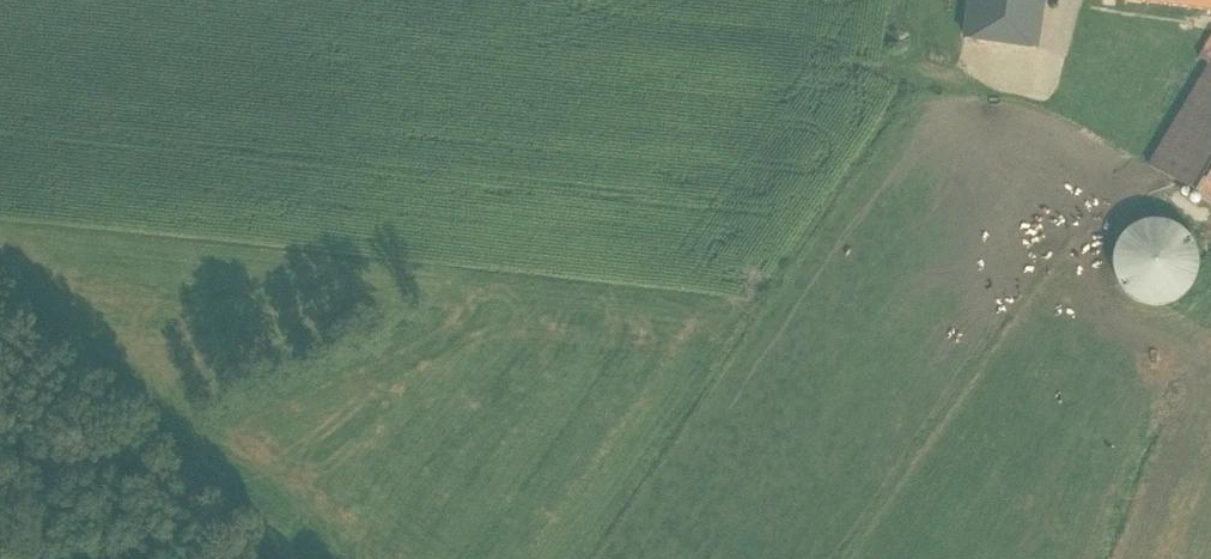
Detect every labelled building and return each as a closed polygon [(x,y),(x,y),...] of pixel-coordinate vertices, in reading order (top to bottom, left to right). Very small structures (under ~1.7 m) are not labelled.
[(1036,46),(1042,0),(971,0),(967,40),(1036,46)] [(1210,12),(1210,0),(1109,0),(1210,12)] [(1210,199),(1210,37),(1199,57),(1209,63),(1205,71),(1150,163),(1210,199)] [(1111,259),(1111,263),(1111,267),(1112,271),(1113,275),(1114,279),(1116,282),(1117,286),(1120,289),(1122,292),(1125,295),(1128,298),(1131,300),(1135,302),(1138,304),(1142,305),(1146,306),(1150,306),(1154,307),(1158,306),(1162,306),(1165,305),(1169,304),(1172,303),(1175,301),(1178,299),(1181,297),(1184,295),(1186,293),(1189,290),(1191,287),(1193,284),(1194,281),(1196,277),(1197,274),(1197,270),(1198,267),(1198,263),(1198,259),(1197,256),(1196,252),(1195,248),(1194,245),(1192,241),(1190,238),(1188,235),(1185,232),(1183,230),(1180,228),(1176,226),(1173,224),(1170,222),(1166,221),(1162,220),(1159,220),(1155,220),(1151,220),(1147,220),(1144,221),(1140,222),(1136,224),(1133,225),(1130,227),(1127,230),(1124,232),(1121,235),(1119,238),(1117,241),(1115,245),(1114,248),(1113,252),(1112,256),(1111,259)]
